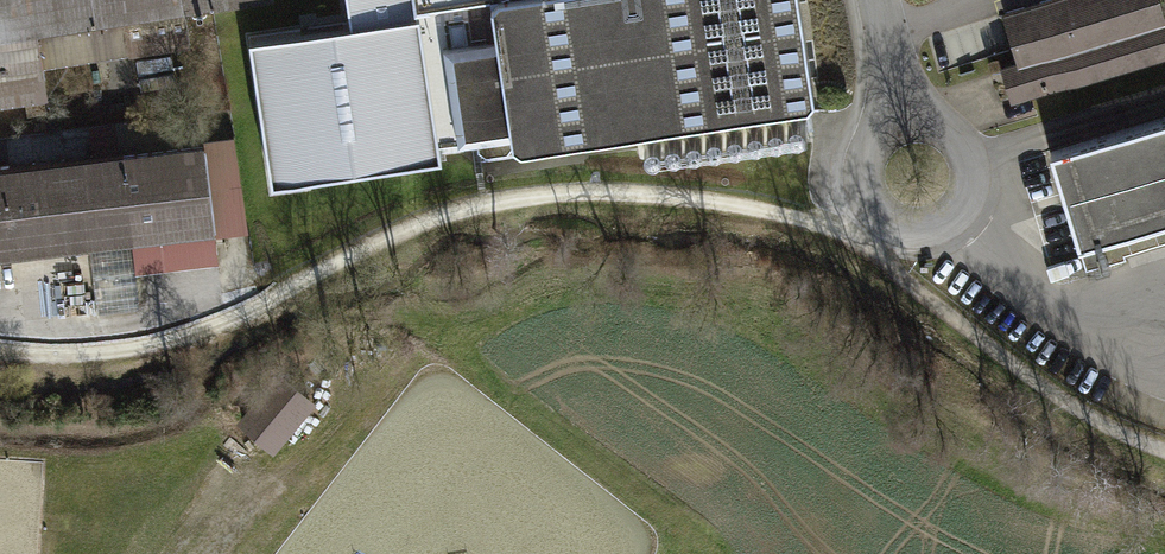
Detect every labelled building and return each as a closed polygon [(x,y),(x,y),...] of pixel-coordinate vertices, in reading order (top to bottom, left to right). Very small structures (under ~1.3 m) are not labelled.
[(48,92),(44,64),(193,42),(188,7),(233,0),(0,0),(0,99),(48,92)] [(813,95),(819,88),(806,0),(349,0),(353,23),(253,39),(271,183),(442,158),(440,144),(480,136),(481,143),(489,149),(509,145),(517,135),(525,139),(813,95)] [(1008,16),(1023,63),(1002,69),(1011,99),(1164,51),(1164,0),(1059,0),(1008,16)] [(1065,154),(1094,264),(1164,245),(1164,121),(1065,154)] [(213,228),(213,233),(246,229),(233,133),(201,136),(213,228)] [(0,162),(0,257),(88,246),(97,314),(139,308),(134,268),(131,239),(197,230),(213,228),(201,136),(0,162)] [(213,228),(131,239),(134,268),(216,258),(213,233),(213,228)] [(278,456),(333,395),(295,361),(240,422),(278,456)]
